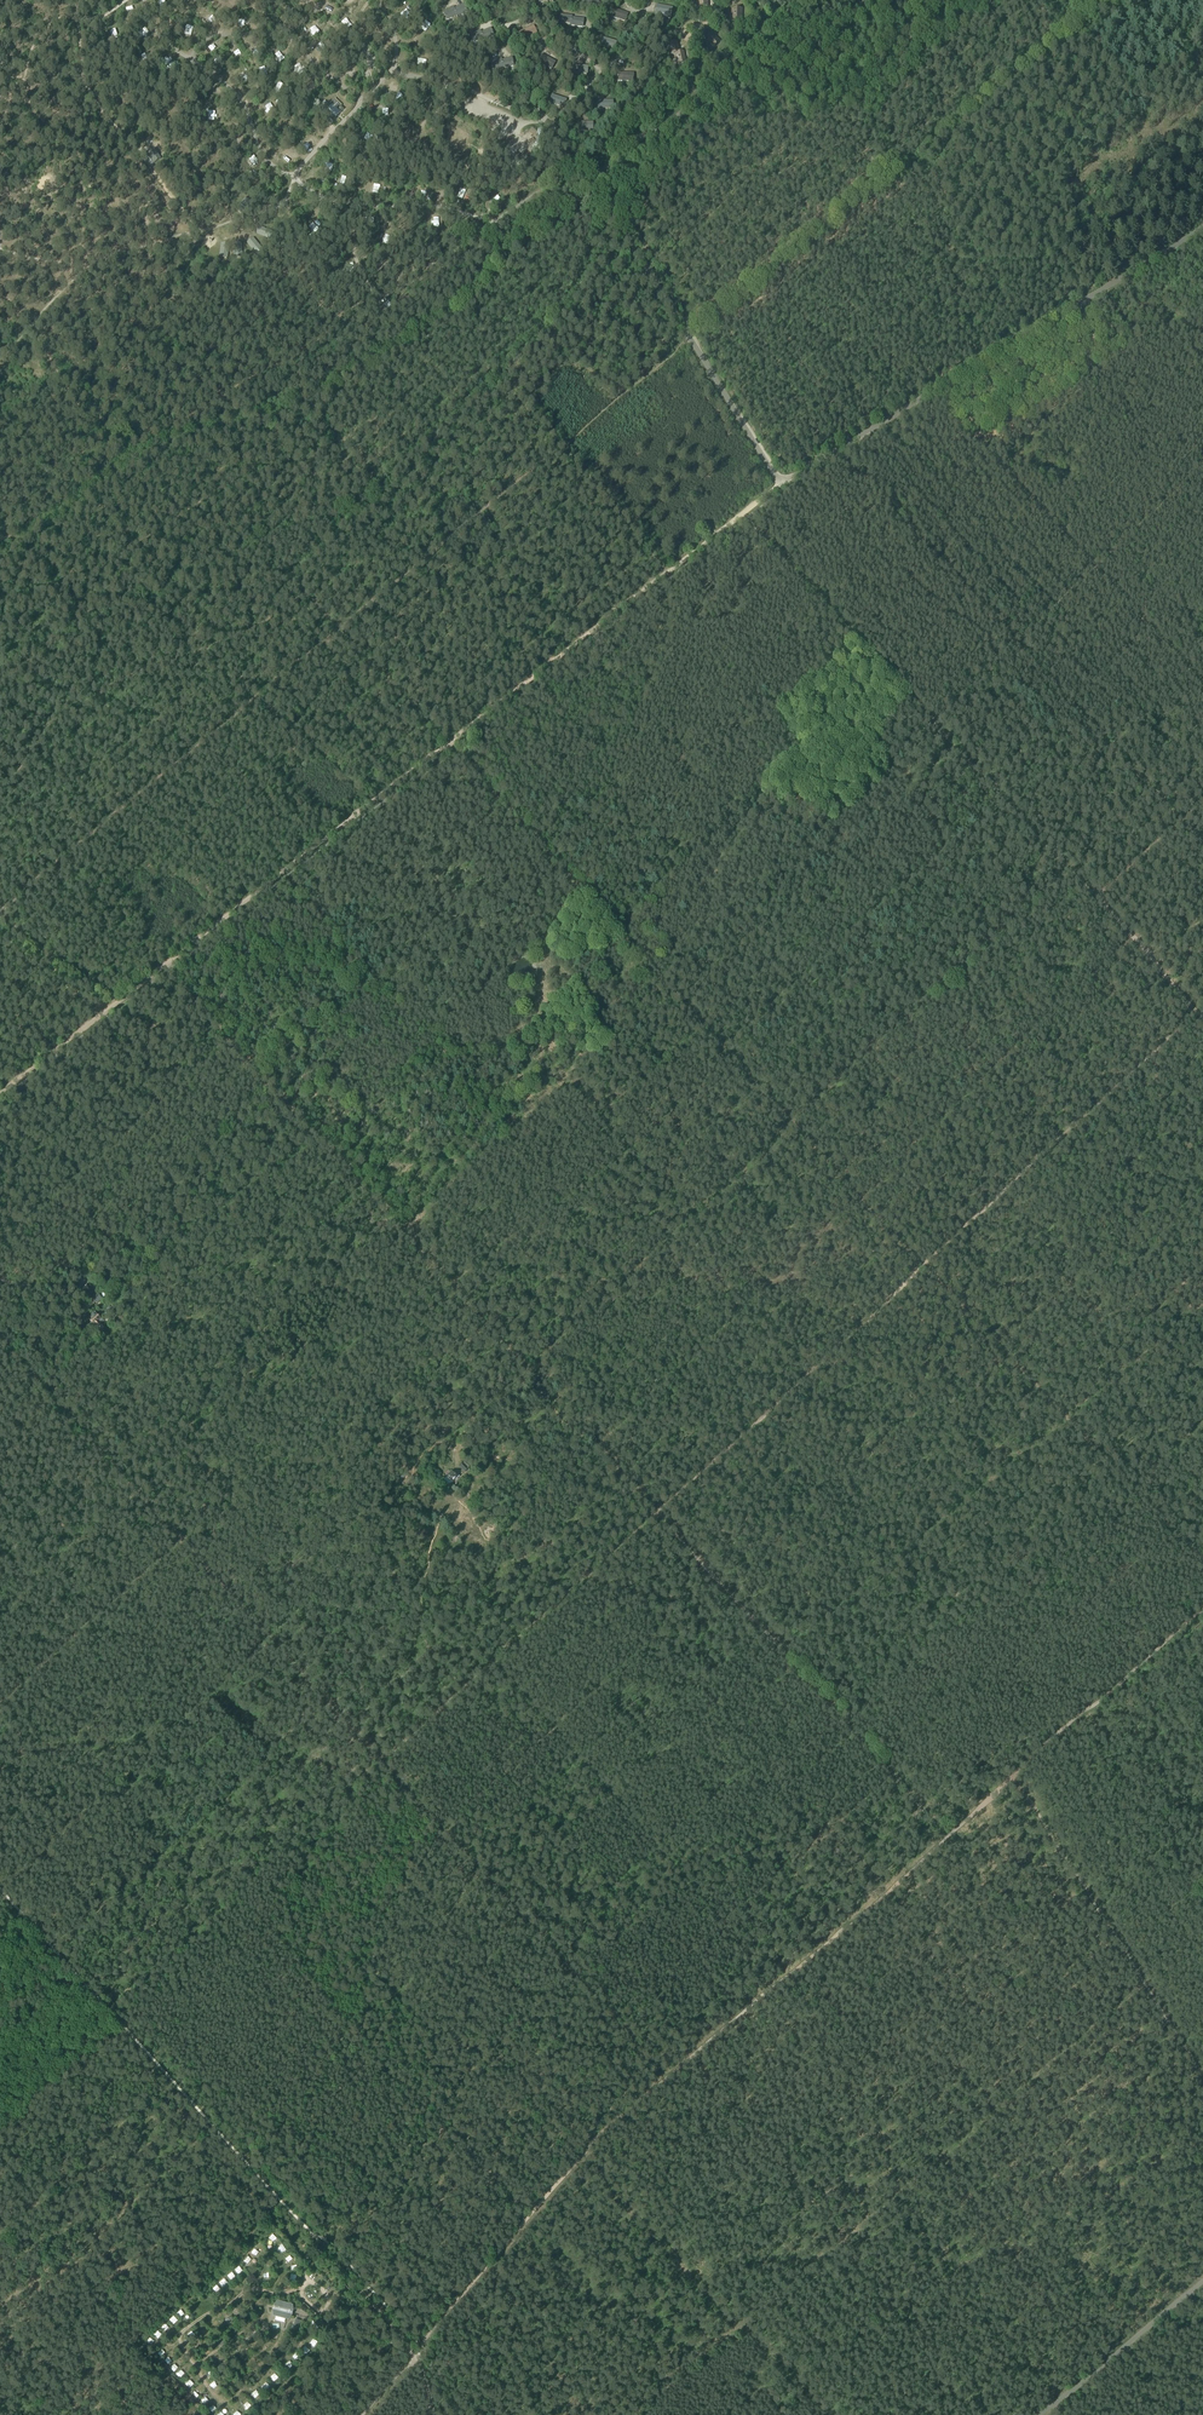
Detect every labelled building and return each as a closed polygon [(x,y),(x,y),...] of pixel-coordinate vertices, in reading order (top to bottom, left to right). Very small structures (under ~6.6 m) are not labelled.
[(454,9),(456,15),(457,16),(466,12),(463,5),(454,9)] [(654,16),(663,17),(665,6),(657,5),(654,16)] [(665,6),(663,17),(671,19),(673,8),(665,6)] [(456,15),(454,9),(453,8),(443,13),(447,20),(456,15)] [(731,8),(731,14),(733,14),(732,21),(741,21),(742,9),(731,8)] [(611,16),(625,21),(627,14),(613,9),(611,16)] [(558,22),(570,24),(571,18),(571,16),(559,15),(558,22)] [(571,18),(570,24),(570,25),(582,27),(583,19),(571,18)] [(1191,25),(1185,29),(1189,33),(1194,30),(1191,25)] [(519,33),(523,40),(536,33),(533,26),(519,33)] [(480,33),(483,38),(483,40),(493,36),(490,29),(480,33)] [(483,38),(480,33),(480,31),(470,35),(473,42),(483,38)] [(711,33),(703,40),(707,44),(708,43),(709,43),(713,48),(720,42),(711,33)] [(599,45),(614,50),(616,42),(602,38),(599,45)] [(676,53),(679,53),(676,42),(668,44),(671,54),(676,53)] [(679,53),(676,53),(678,64),(685,63),(683,52),(679,53)] [(538,62),(551,69),(555,62),(541,55),(538,62)] [(501,60),(502,67),(502,68),(513,66),(511,58),(501,60)] [(502,67),(501,60),(501,59),(490,61),(492,69),(502,67)] [(572,73),(587,74),(587,67),(572,66),(572,73)] [(617,81),(632,82),(633,74),(618,73),(617,81)] [(398,78),(394,82),(402,88),(405,84),(398,78)] [(549,102),(563,107),(566,100),(552,95),(549,102)] [(321,112),(331,121),(335,118),(340,113),(342,110),(332,100),(329,103),(329,102),(324,108),(321,112)] [(363,135),(367,139),(373,134),(369,129),(363,135)] [(314,131),(312,135),(319,139),(322,136),(314,131)] [(528,155),(537,148),(529,137),(521,143),(526,149),(525,151),(528,155)] [(147,155),(149,157),(148,157),(153,165),(161,160),(154,150),(147,155)] [(247,196),(240,194),(236,206),(243,209),(247,196)] [(261,226),(259,233),(272,238),(274,231),(261,226)] [(257,239),(251,244),(260,253),(265,248),(257,239)] [(228,247),(220,245),(217,259),(225,260),(228,247)] [(241,245),(232,245),(232,260),(241,260),(241,245)] [(81,1290),(87,1296),(92,1291),(87,1285),(81,1290)] [(97,1293),(91,1299),(95,1303),(96,1304),(102,1299),(97,1293)] [(83,1306),(88,1310),(95,1303),(91,1299),(83,1306)] [(92,1314),(93,1315),(92,1316),(92,1317),(89,1320),(90,1320),(90,1321),(90,1322),(90,1323),(91,1324),(92,1324),(92,1325),(93,1325),(94,1325),(95,1325),(101,1331),(103,1328),(99,1324),(104,1320),(95,1311),(92,1314)] [(460,1467),(465,1472),(470,1468),(467,1466),(468,1465),(465,1462),(460,1467)] [(443,1481),(447,1485),(449,1483),(450,1484),(451,1483),(457,1477),(452,1472),(446,1478),(443,1481)] [(276,2228),(271,2233),(277,2239),(282,2233),(276,2228)] [(249,2250),(253,2255),(260,2250),(255,2245),(249,2250)] [(228,2274),(233,2278),(241,2270),(236,2266),(228,2274)] [(226,2283),(232,2278),(228,2273),(222,2278),(226,2283)] [(219,2288),(224,2285),(220,2280),(216,2283),(219,2288)] [(273,2309),(273,2315),(289,2319),(292,2314),(293,2310),(293,2305),(278,2301),(274,2305),(273,2309)] [(302,2301),(299,2304),(314,2317),(316,2315),(302,2301)] [(182,2304),(179,2308),(185,2314),(188,2310),(182,2304)] [(176,2311),(172,2316),(177,2320),(181,2316),(176,2311)] [(163,2321),(167,2326),(172,2323),(168,2318),(163,2321)] [(160,2348),(164,2352),(168,2348),(165,2344),(160,2348)]
